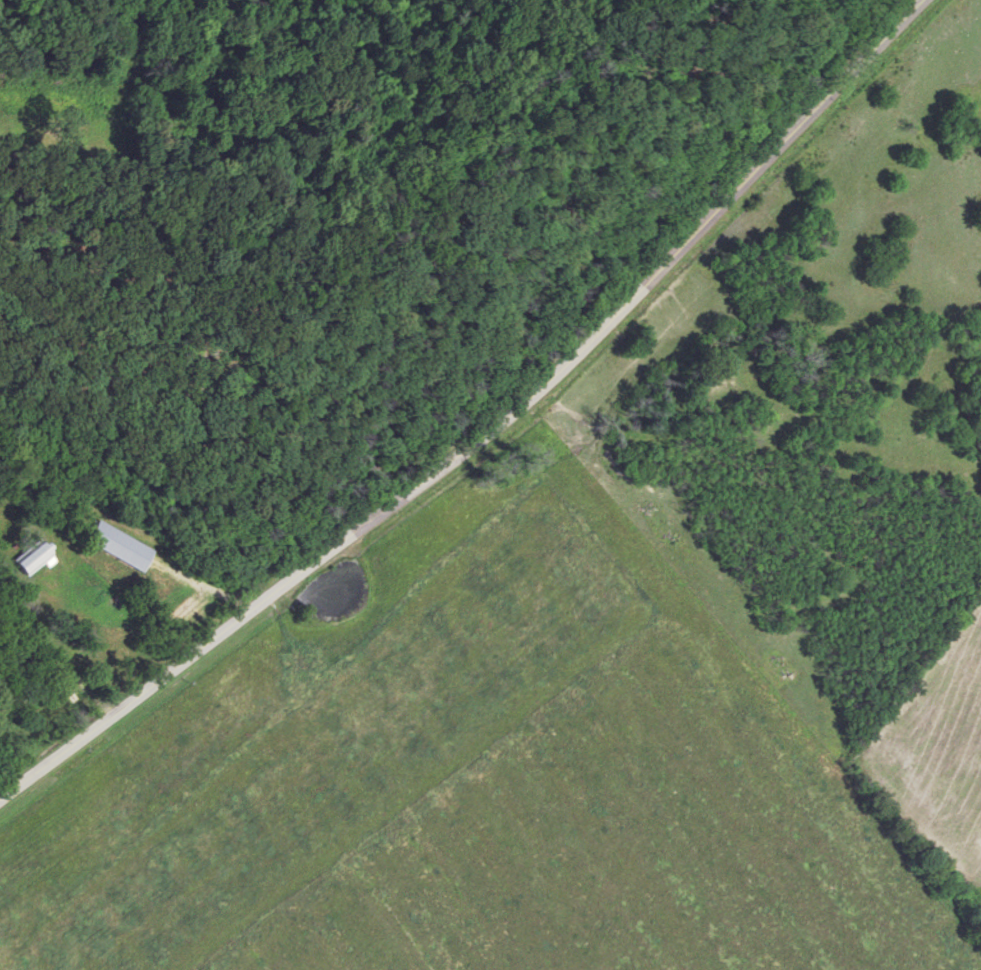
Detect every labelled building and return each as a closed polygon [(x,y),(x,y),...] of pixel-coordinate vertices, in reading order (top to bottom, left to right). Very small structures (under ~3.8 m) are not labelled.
[(82,542),(135,570),(147,547),(95,518),(82,542)] [(29,567),(21,558),(12,566),(21,575),(29,567)]
